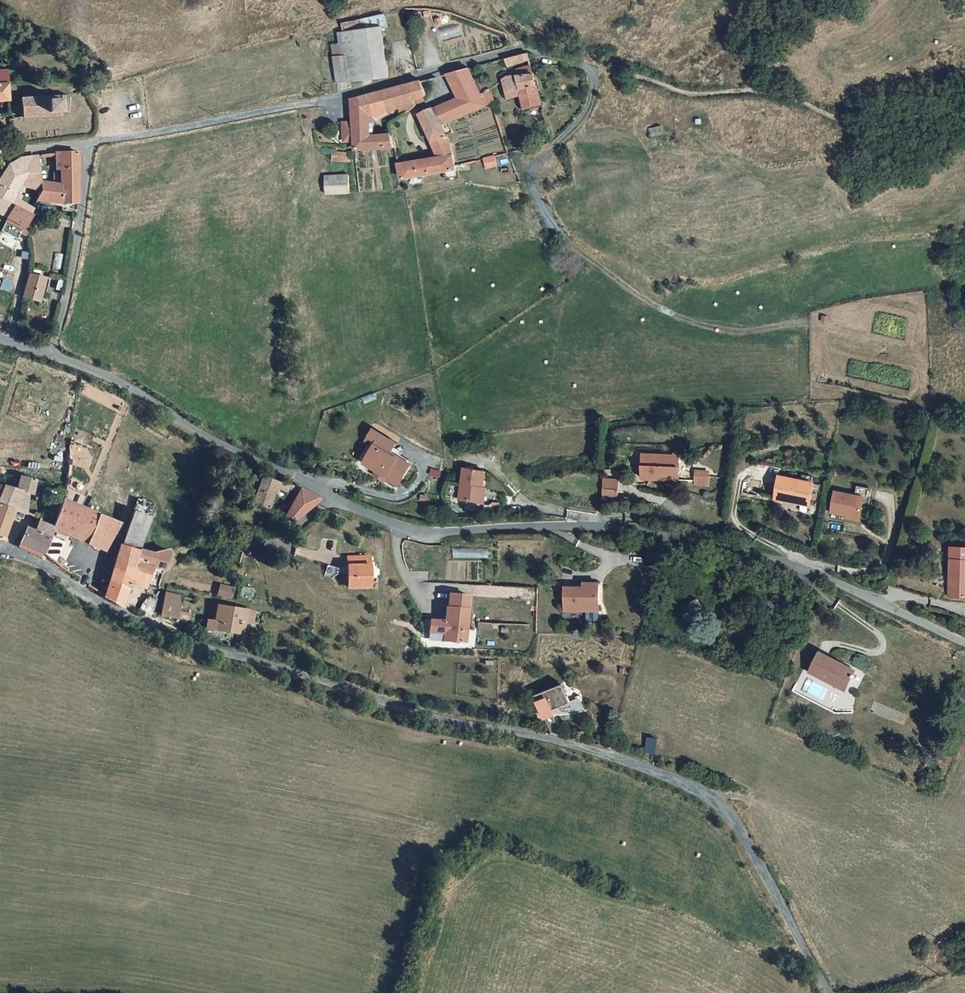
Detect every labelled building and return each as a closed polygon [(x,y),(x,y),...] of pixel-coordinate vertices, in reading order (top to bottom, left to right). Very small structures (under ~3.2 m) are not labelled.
[(392,29),(392,20),(349,23),(349,33),(343,33),(343,44),(336,44),(338,82),(388,78),(386,30),(392,29)] [(518,61),(529,59),(528,54),(526,53),(506,59),(508,66),(518,61)] [(480,92),(470,69),(460,72),(450,75),(460,99),(434,110),(442,124),(487,106),(480,92)] [(542,103),(533,73),(517,76),(521,94),(524,105),(525,108),(542,103)] [(521,94),(517,76),(506,77),(505,78),(510,98),(521,94)] [(428,95),(423,82),(375,95),(352,101),(353,109),(387,102),(389,111),(415,104),(414,101),(424,97),(428,95)] [(21,98),(22,118),(62,116),(62,113),(69,112),(69,95),(21,98)] [(414,101),(415,104),(417,107),(425,101),(424,97),(414,101)] [(387,102),(353,109),(354,124),(371,124),(389,111),(387,102)] [(442,124),(434,110),(433,108),(419,115),(433,143),(448,136),(442,124)] [(355,143),(354,124),(347,124),(349,143),(355,143)] [(355,143),(356,153),(396,148),(394,137),(388,138),(387,136),(371,137),(371,124),(354,124),(355,143)] [(665,130),(652,129),(652,139),(665,139),(665,130)] [(433,143),(437,159),(452,156),(448,136),(433,143)] [(70,202),(78,202),(79,198),(80,187),(78,175),(77,152),(62,151),(56,152),(57,168),(61,167),(62,185),(63,202),(54,203),(55,212),(69,211),(70,202)] [(348,152),(333,153),(334,160),(349,159),(348,152)] [(17,188),(42,192),(42,187),(40,165),(32,166),(30,156),(24,157),(25,174),(17,188)] [(437,159),(400,166),(403,180),(410,178),(411,187),(423,185),(421,176),(443,172),(445,181),(457,179),(455,167),(452,156),(437,159)] [(22,232),(25,227),(31,215),(8,204),(13,195),(17,188),(25,174),(24,157),(18,158),(10,163),(5,170),(0,178),(0,214),(5,217),(8,218),(1,231),(19,239),(22,232)] [(497,167),(494,157),(483,160),(486,170),(497,167)] [(346,179),(322,179),(322,198),(346,198),(346,179)] [(63,202),(62,185),(42,187),(42,192),(38,201),(54,203),(63,202)] [(8,204),(31,215),(33,209),(26,204),(13,195),(8,204)] [(70,202),(69,211),(76,214),(76,212),(78,202),(70,202)] [(25,227),(22,232),(32,237),(32,230),(25,227)] [(32,275),(24,298),(39,302),(47,278),(32,275)] [(383,472),(382,473),(383,474),(394,482),(408,463),(407,462),(388,449),(393,443),(395,439),(373,424),(366,435),(379,444),(374,452),(369,448),(362,457),(374,465),(383,472)] [(400,449),(393,443),(388,449),(407,462),(409,459),(398,451),(400,449)] [(644,455),(644,474),(650,474),(650,480),(680,480),(680,458),(665,458),(665,455),(644,455)] [(383,472),(374,465),(371,469),(381,476),(383,474),(382,473),(383,472)] [(785,469),(777,497),(811,506),(817,484),(816,484),(805,481),(806,475),(785,469)] [(464,470),(459,502),(480,505),(482,490),(485,473),(464,470)] [(696,472),(696,480),(705,480),(705,472),(696,472)] [(818,478),(806,475),(805,481),(816,484),(818,478)] [(286,494),(290,486),(290,483),(284,480),(282,484),(263,476),(254,503),(269,509),(277,490),(286,494)] [(25,515),(27,504),(21,503),(22,492),(29,494),(31,494),(34,480),(18,478),(15,489),(0,485),(0,486),(0,507),(12,510),(25,515)] [(604,481),(602,502),(616,503),(618,483),(604,481)] [(21,503),(27,504),(29,494),(22,492),(21,503)] [(299,492),(288,517),(296,520),(308,510),(319,501),(299,492)] [(838,493),(832,514),(861,522),(866,501),(838,493)] [(114,536),(119,522),(63,500),(57,516),(92,531),(87,542),(100,548),(107,533),(112,535),(114,536)] [(5,536),(8,523),(12,510),(0,507),(0,535),(5,536)] [(8,523),(25,515),(12,510),(8,523)] [(133,510),(128,526),(117,562),(134,568),(140,548),(150,516),(133,510)] [(55,521),(53,528),(87,542),(92,531),(57,516),(55,521)] [(42,552),(53,528),(38,522),(34,530),(25,526),(19,543),(42,552)] [(107,533),(100,548),(105,550),(112,535),(107,533)] [(951,543),(949,593),(964,593),(964,544),(951,543)] [(154,552),(140,548),(134,568),(146,572),(148,573),(150,564),(165,568),(171,553),(168,548),(154,552)] [(349,584),(372,584),(371,553),(349,553),(349,584)] [(53,561),(62,568),(66,562),(57,555),(53,561)] [(128,590),(131,581),(134,568),(117,562),(110,584),(128,590)] [(134,568),(131,581),(143,585),(146,572),(134,568)] [(232,599),(235,586),(220,582),(217,595),(232,599)] [(107,596),(123,604),(128,590),(110,584),(107,596)] [(566,586),(566,609),(600,609),(600,589),(585,588),(585,586),(566,586)] [(165,591),(161,614),(182,617),(184,594),(165,591)] [(424,639),(438,639),(457,640),(458,624),(461,624),(462,593),(442,592),(442,606),(440,606),(440,620),(425,619),(424,639)] [(675,608),(681,618),(694,608),(687,599),(675,608)] [(243,632),(247,608),(228,606),(215,605),(212,627),(243,632)] [(836,677),(850,683),(857,668),(839,661),(840,658),(820,650),(811,672),(834,682),(836,677)] [(543,718),(557,715),(555,707),(571,703),(566,684),(536,691),(543,718)] [(645,751),(655,753),(659,737),(648,735),(645,751)]
